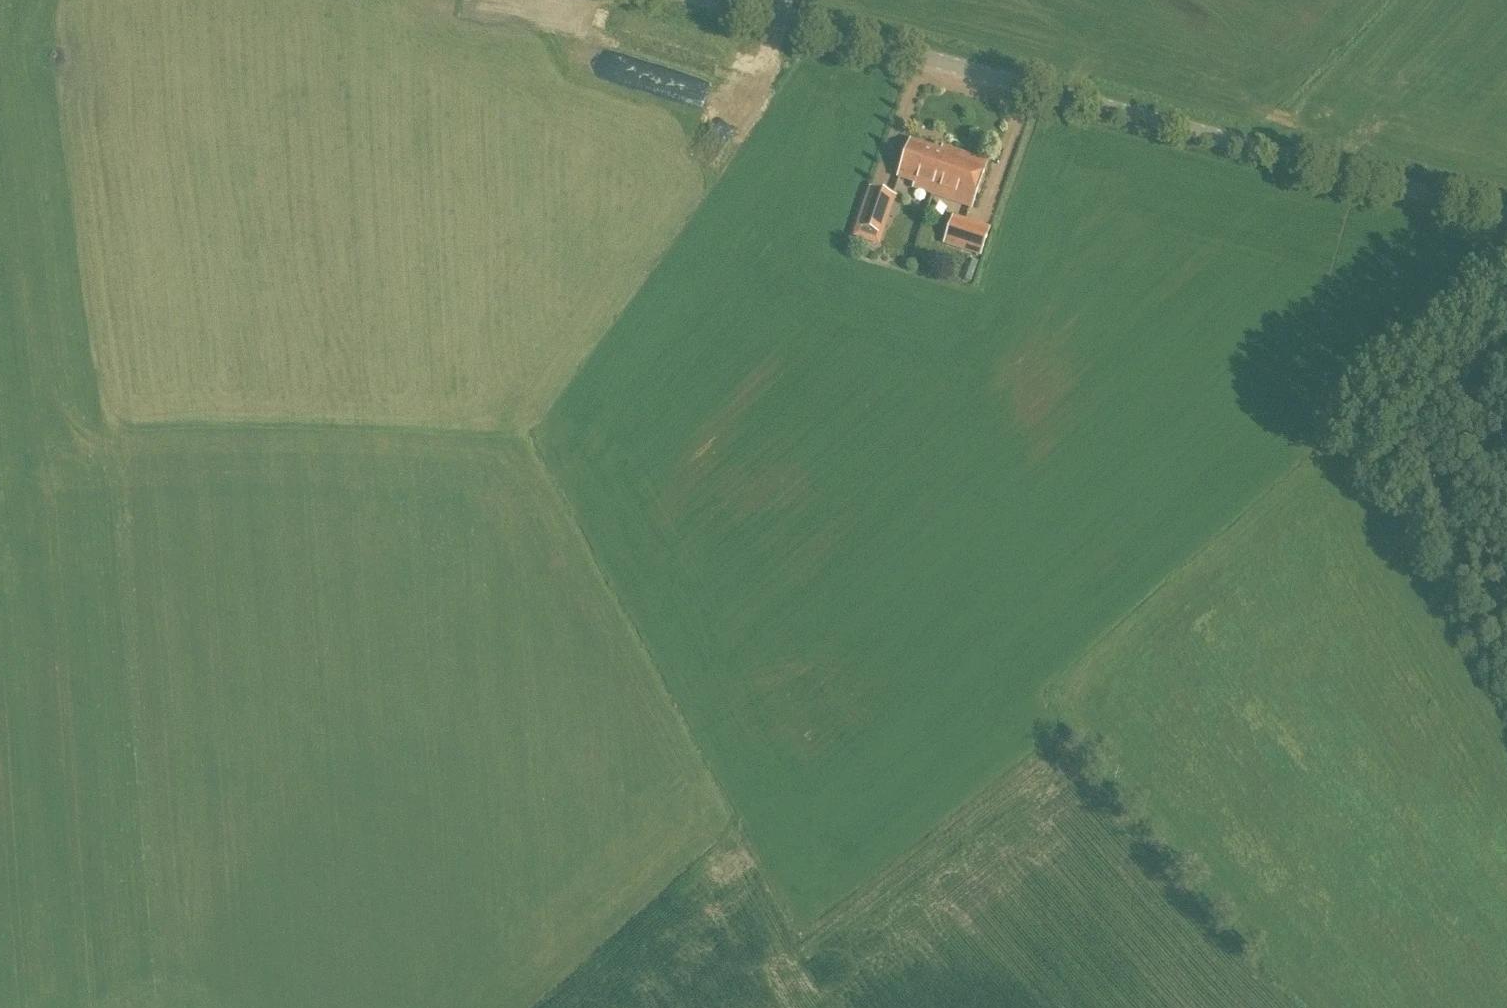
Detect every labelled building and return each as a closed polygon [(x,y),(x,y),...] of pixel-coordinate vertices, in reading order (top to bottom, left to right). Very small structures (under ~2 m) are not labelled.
[(914,187),(971,207),(987,162),(949,149),(948,154),(911,140),(898,176),(915,182),(914,187)] [(851,237),(879,246),(896,196),(869,186),(851,237)] [(981,257),(991,227),(953,214),(943,244),(981,257)]
